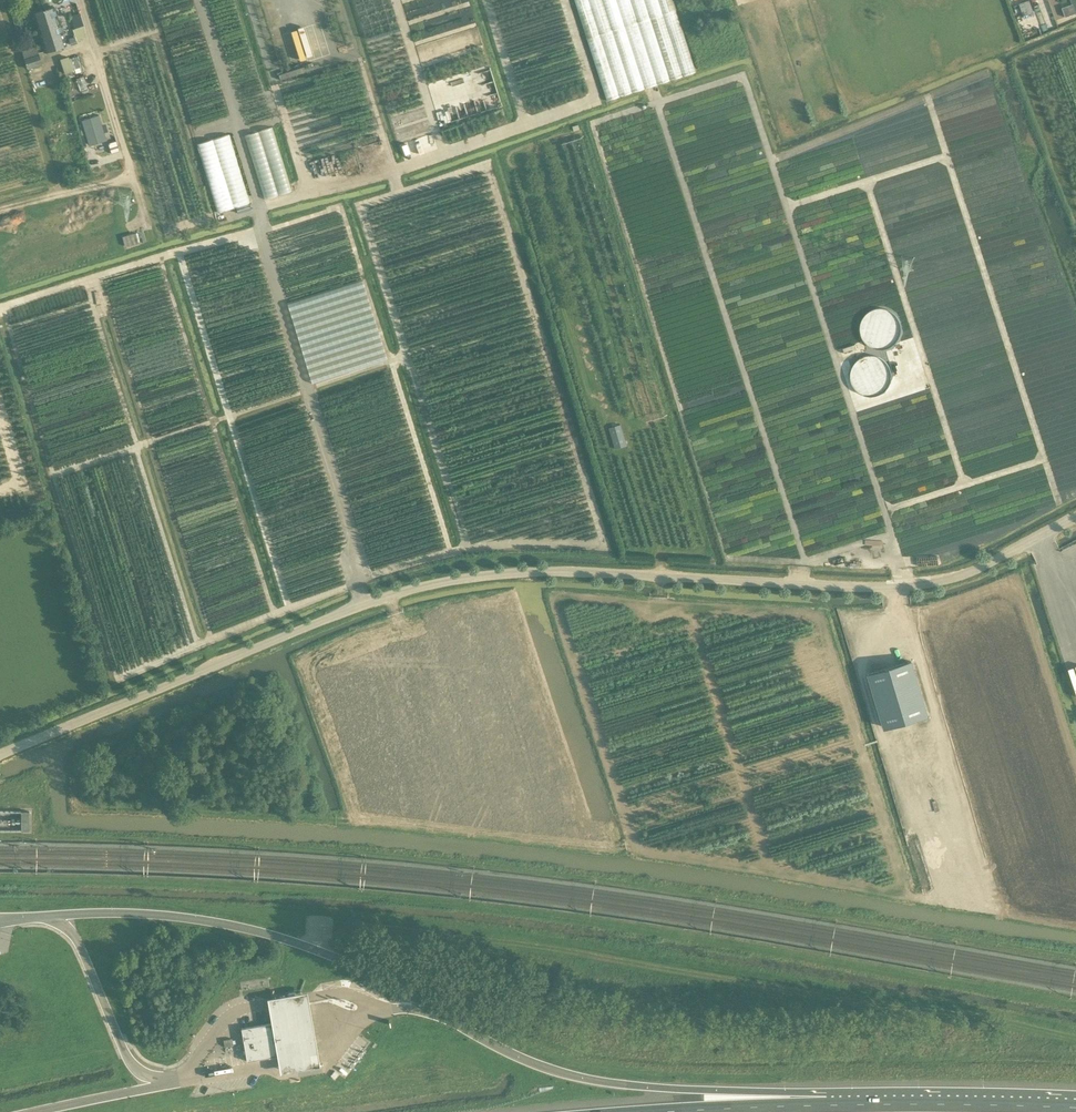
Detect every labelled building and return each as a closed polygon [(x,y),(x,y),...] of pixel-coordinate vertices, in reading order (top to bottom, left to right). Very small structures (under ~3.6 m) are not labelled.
[(389,0),(352,0),(362,37),(396,28),(389,0)] [(607,100),(695,71),(673,0),(575,0),(607,100)] [(1024,0),(1017,3),(1023,20),(1030,17),(1024,0)] [(1062,7),(1065,16),(1075,13),(1075,0),(1072,0),(1073,3),(1062,7)] [(49,28),(55,48),(66,44),(54,7),(46,10),(51,27),(49,28)] [(44,51),(55,48),(49,28),(51,27),(46,10),(32,14),(44,51)] [(83,39),(84,32),(85,29),(79,12),(73,14),(77,27),(72,29),(75,36),(69,38),(70,43),(83,39)] [(292,64),(328,54),(319,22),(283,33),(292,64)] [(23,57),(27,69),(42,65),(36,46),(22,50),(24,56),(23,57)] [(71,58),(69,59),(68,56),(60,59),(65,74),(73,71),(73,73),(84,70),(80,55),(79,55),(79,53),(71,56),(71,58)] [(89,145),(106,140),(98,115),(81,120),(89,145)] [(263,198),(291,190),(273,126),(245,134),(263,198)] [(215,211),(249,202),(231,132),(197,141),(215,211)] [(111,153),(119,150),(116,140),(108,143),(111,153)] [(250,209),(249,203),(236,207),(238,213),(250,209)] [(124,246),(139,243),(137,232),(122,235),(124,246)] [(888,377),(888,349),(893,349),(901,338),(901,316),(888,307),(870,307),(860,323),(860,338),(880,351),(871,351),(866,359),(862,359),(866,362),(873,362),(878,364),(881,364),(881,373),(883,370),(883,386),(889,377),(888,377)] [(843,348),(845,354),(857,349),(855,344),(843,348)] [(616,449),(627,446),(621,425),(610,428),(616,449)] [(869,674),(885,727),(927,714),(911,661),(869,674)] [(29,811),(21,811),(21,831),(29,830),(29,811)] [(272,1023),(277,1056),(278,1063),(280,1072),(320,1066),(318,1057),(313,1029),(310,1012),(308,1000),(307,991),(267,998),(269,1006),(271,1018),(272,1023)] [(247,1061),(277,1056),(272,1023),(241,1028),(247,1061)]
